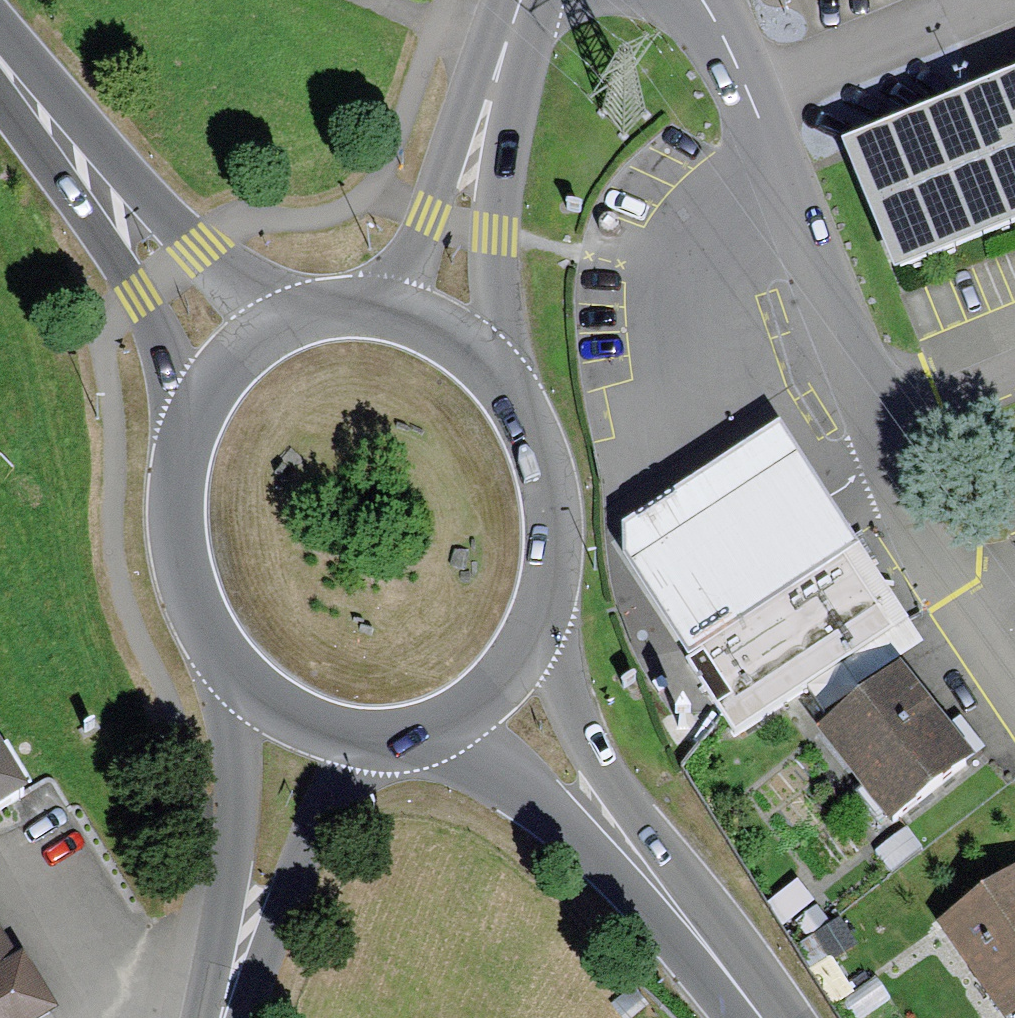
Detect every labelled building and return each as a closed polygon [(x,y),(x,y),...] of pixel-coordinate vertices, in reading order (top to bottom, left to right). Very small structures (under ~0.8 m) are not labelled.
[(848,144),(897,266),(1014,219),(1014,76),(848,144)] [(686,662),(852,553),(822,504),(772,430),(713,472),(621,532),(621,558),(686,662)] [(921,651),(852,553),(686,662),(732,731),(803,688),(823,716),(921,651)] [(900,669),(818,733),(891,826),(973,762),(900,669)] [(35,786),(0,730),(0,807),(35,786)] [(936,924),(1004,1017),(1013,1017),(1014,1016),(1014,868),(936,924)] [(59,1006),(27,953),(20,957),(0,925),(0,1017),(39,1017),(59,1006)]
